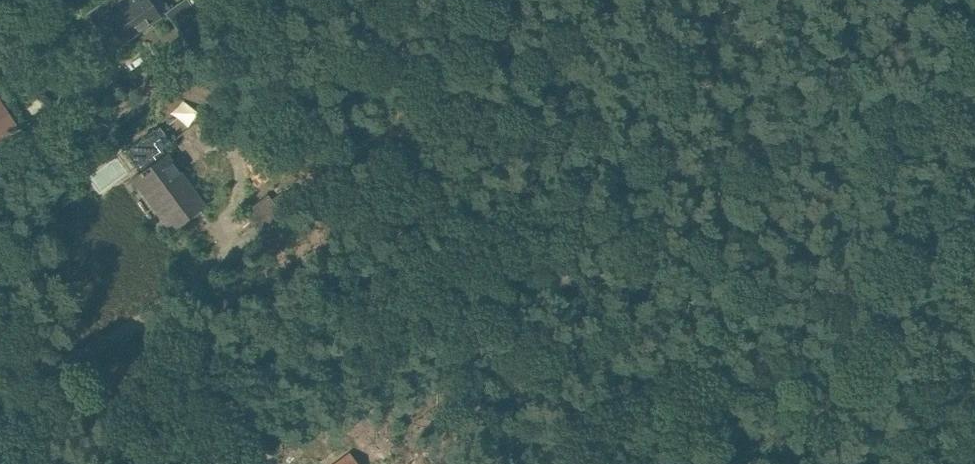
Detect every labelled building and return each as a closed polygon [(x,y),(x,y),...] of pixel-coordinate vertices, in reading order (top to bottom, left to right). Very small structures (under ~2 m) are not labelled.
[(87,16),(101,35),(110,29),(110,30),(112,29),(122,44),(160,16),(149,0),(108,0),(87,16)] [(199,25),(204,22),(202,19),(206,16),(194,0),(190,0),(189,1),(188,0),(183,0),(165,13),(183,37),(199,25)] [(17,128),(0,103),(0,139),(17,128)] [(172,229),(204,206),(167,154),(166,155),(161,148),(169,142),(159,128),(125,151),(137,167),(138,166),(143,172),(135,178),(172,229)] [(107,145),(114,149),(122,143),(121,136),(114,132),(107,137),(107,145)] [(296,181),(269,200),(266,196),(244,212),(259,234),(282,218),(309,198),(296,181)] [(349,454),(335,463),(357,463),(349,454)]
